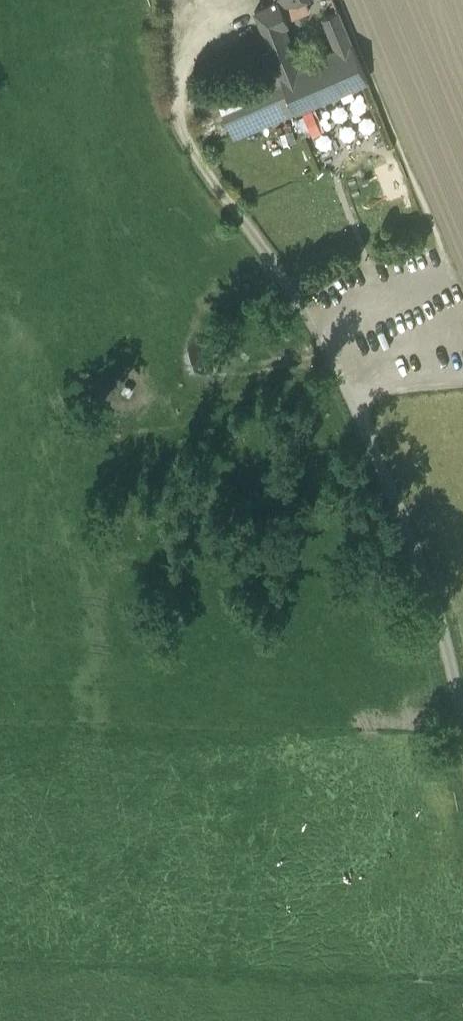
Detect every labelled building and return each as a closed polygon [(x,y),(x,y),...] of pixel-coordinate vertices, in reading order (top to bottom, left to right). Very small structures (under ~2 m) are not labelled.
[(278,0),(255,10),(265,34),(283,26),(289,24),(287,19),(278,0)] [(278,0),(287,19),(309,10),(305,0),(277,0),(278,0)] [(352,43),(338,9),(323,17),(336,49),(352,43)] [(283,26),(265,34),(271,48),(289,40),(283,26)] [(311,31),(317,50),(330,46),(324,28),(311,31)] [(289,40),(271,48),(281,71),(296,66),(291,55),(293,51),(289,40)] [(296,66),(281,71),(284,81),(297,110),(332,95),(368,80),(352,43),(336,49),(296,66)] [(276,62),(263,68),(258,70),(214,89),(222,107),(284,81),(281,71),(276,62)] [(284,81),(222,107),(234,137),(297,110),(284,81)]
